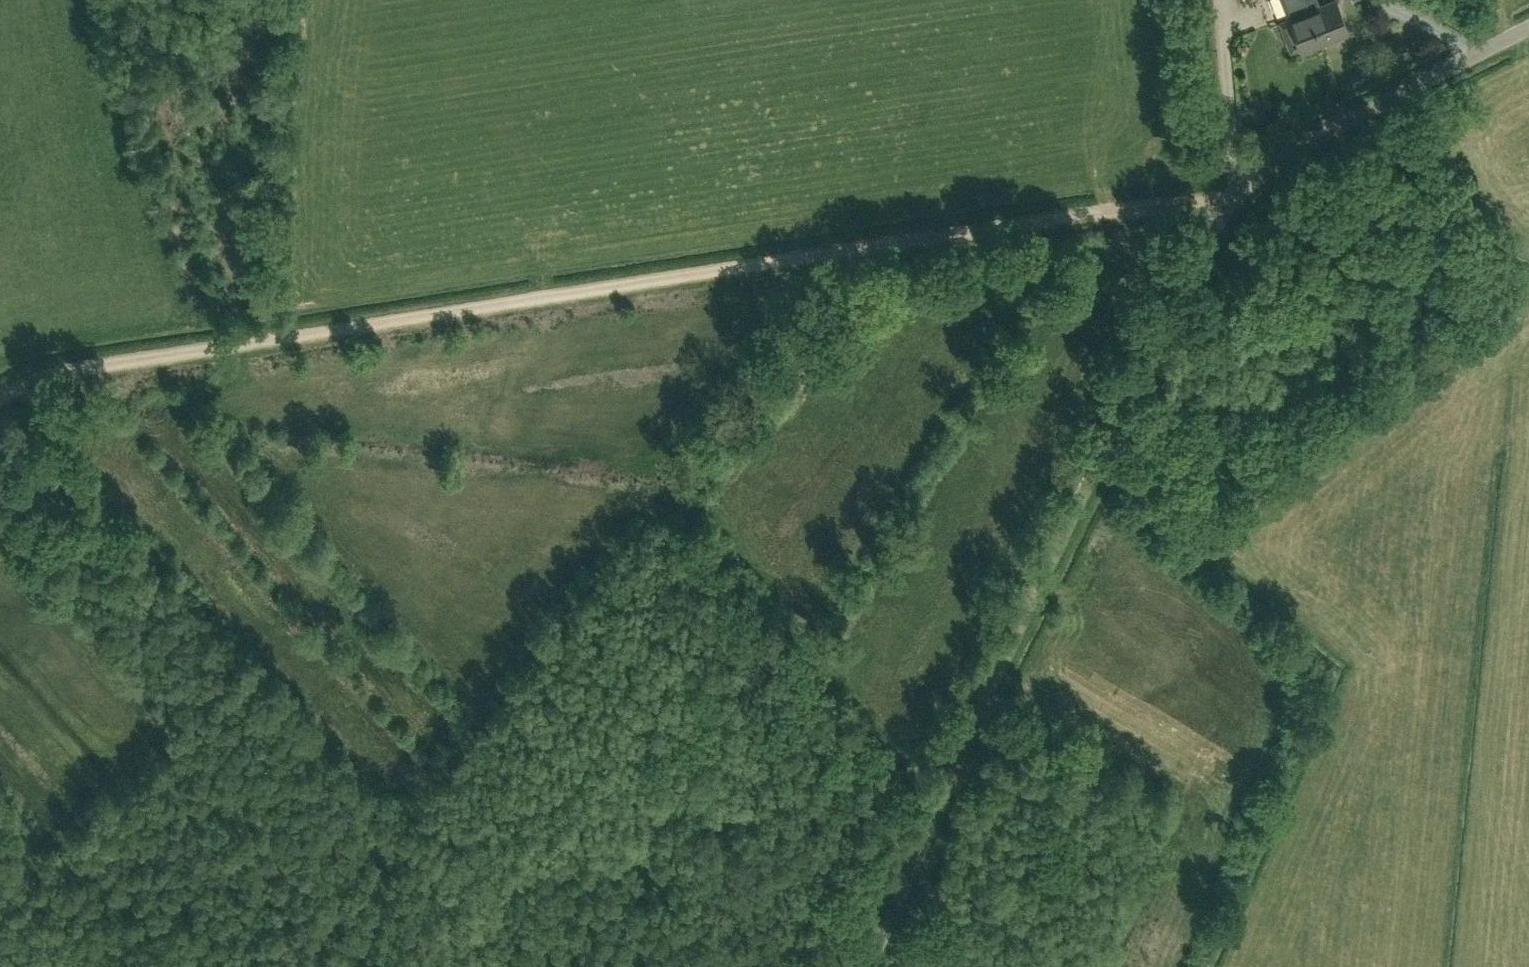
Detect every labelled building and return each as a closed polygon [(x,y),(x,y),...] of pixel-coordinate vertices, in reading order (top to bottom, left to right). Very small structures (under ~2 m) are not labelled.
[(1289,13),(1290,12),(1291,17),(1280,21),(1291,50),(1300,46),(1302,50),(1320,42),(1304,0),(1283,0),(1289,13)] [(1320,42),(1346,32),(1335,0),(1334,0),(1319,6),(1316,0),(1311,0),(1306,2),(1305,0),(1304,0),(1320,42)]
